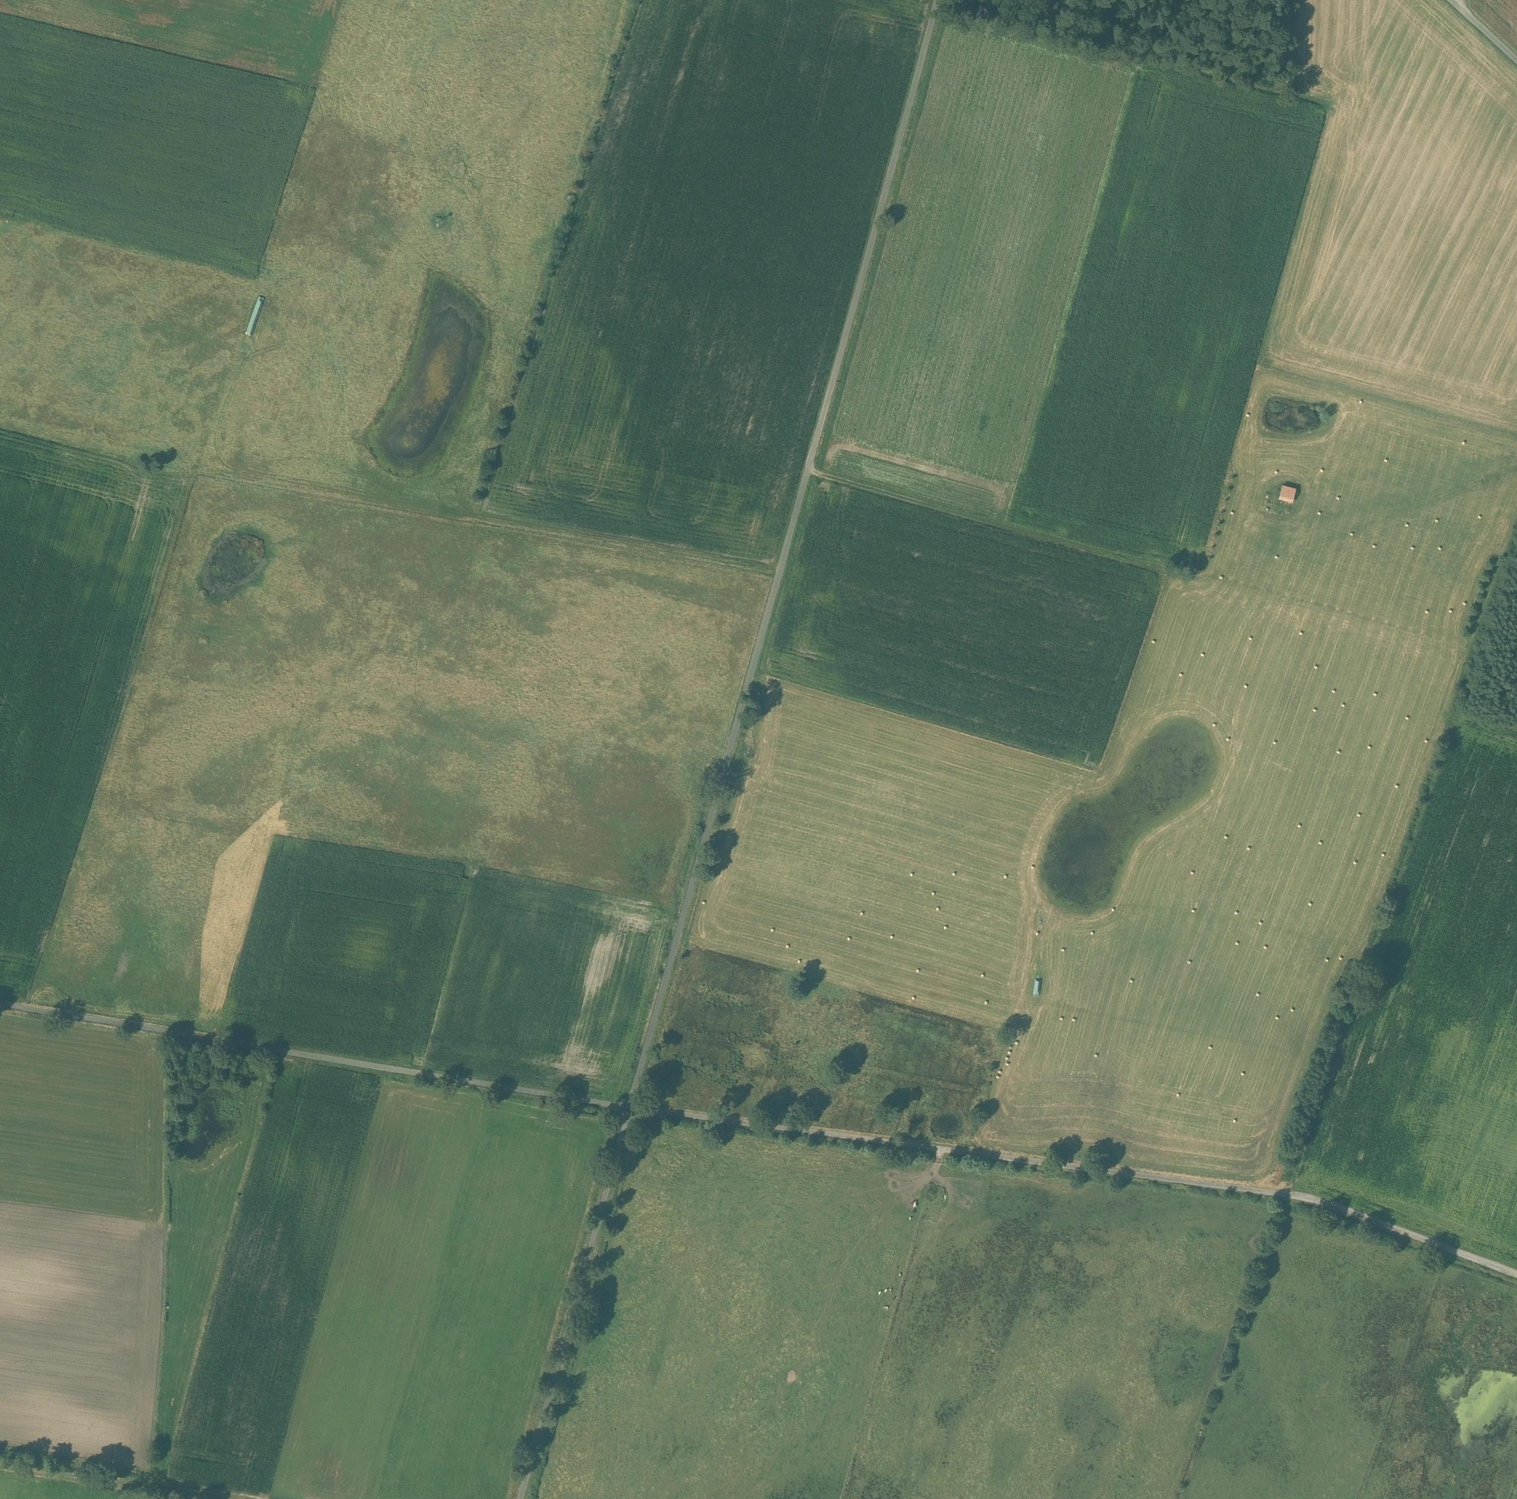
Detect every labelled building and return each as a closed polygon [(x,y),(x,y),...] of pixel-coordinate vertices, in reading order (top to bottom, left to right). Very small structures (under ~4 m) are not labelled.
[(1281,484),(1279,494),(1293,498),(1296,487),(1281,484)]
